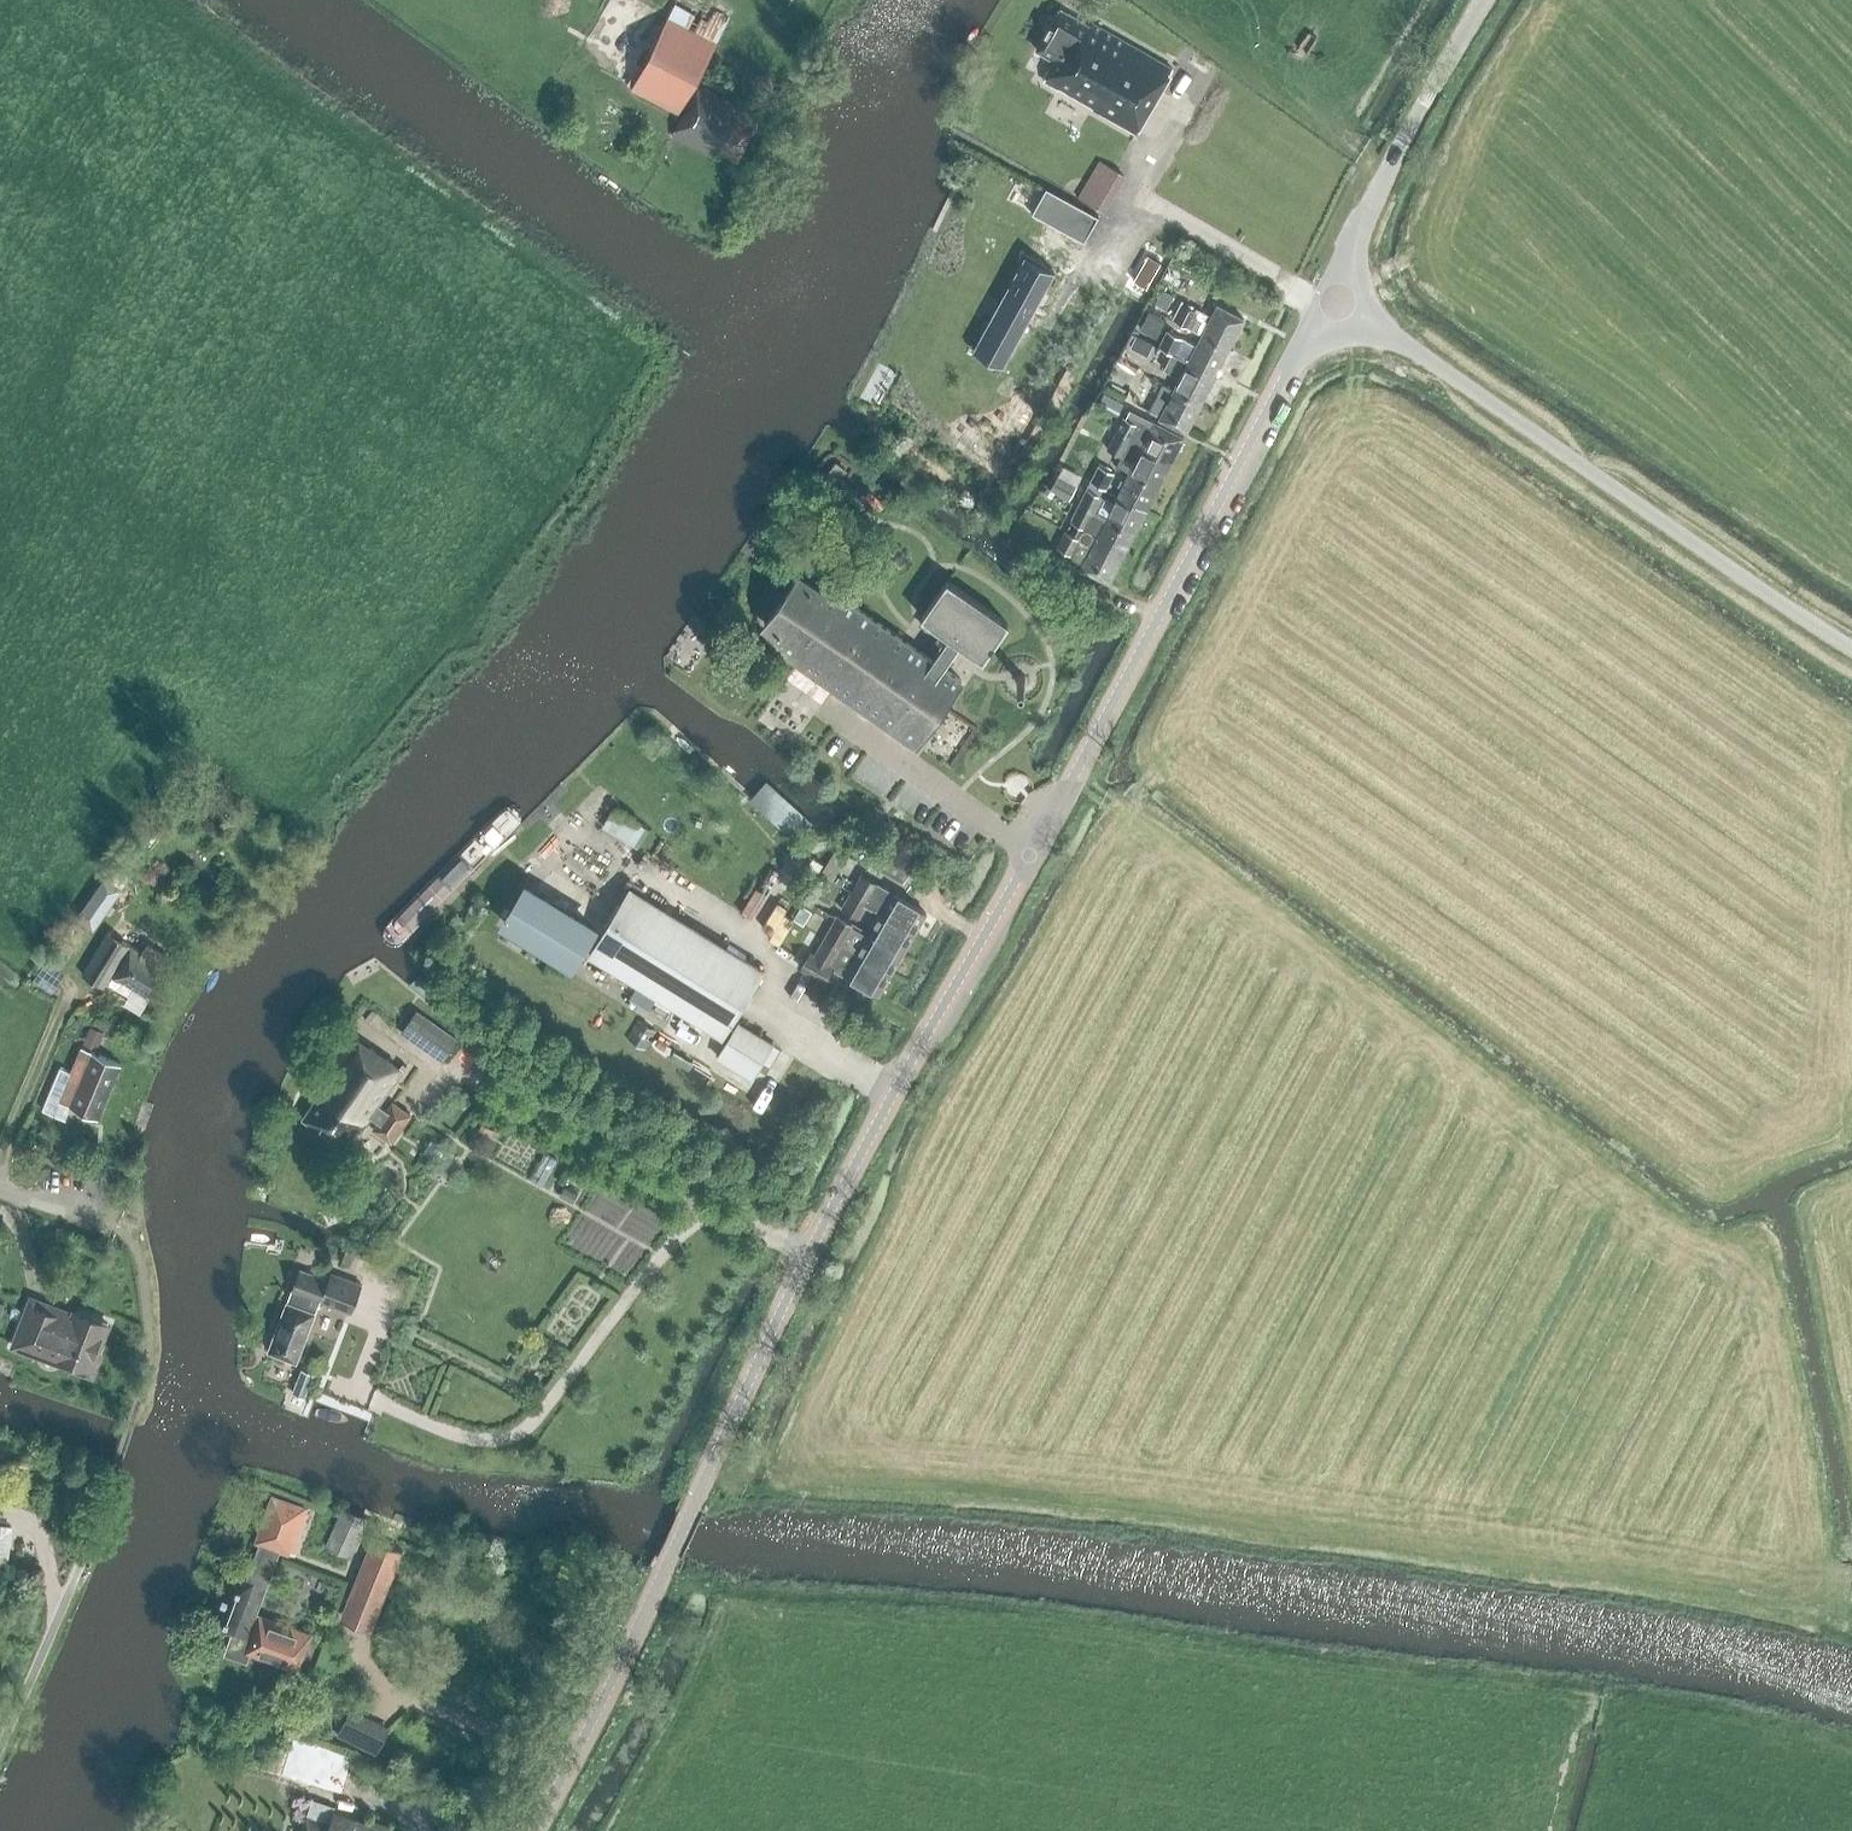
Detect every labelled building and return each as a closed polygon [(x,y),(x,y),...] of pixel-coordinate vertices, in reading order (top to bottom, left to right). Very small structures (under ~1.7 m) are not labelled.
[(1173,68),(1092,23),(1090,26),(1060,10),(1037,51),(1057,62),(1046,83),(1137,133),(1173,68)] [(670,19),(633,89),(679,112),(715,43),(670,19)] [(737,161),(759,124),(739,113),(740,110),(701,88),(674,135),(713,157),(717,150),(737,161)] [(1084,195),(1111,207),(1129,167),(1102,155),(1084,195)] [(1046,188),(1032,213),(1059,228),(1073,203),(1046,188)] [(1160,262),(1147,255),(1133,281),(1146,288),(1160,262)] [(1025,256),(972,351),(1002,367),(1054,272),(1025,256)] [(1173,297),(1160,289),(1152,303),(1166,310),(1173,297)] [(1183,305),(1175,321),(1189,328),(1203,335),(1230,348),(1245,319),(1218,305),(1212,317),(1197,309),(1196,311),(1183,305)] [(1166,321),(1148,312),(1139,330),(1156,339),(1166,321)] [(1175,355),(1183,338),(1169,331),(1160,347),(1171,353),(1175,355)] [(1135,335),(1129,347),(1147,356),(1153,344),(1135,335)] [(1203,335),(1189,362),(1216,376),(1230,348),(1203,335)] [(1171,353),(1163,369),(1181,378),(1175,389),(1202,403),(1216,376),(1189,362),(1175,355),(1171,353)] [(1202,403),(1175,389),(1165,384),(1151,411),(1161,416),(1160,418),(1187,432),(1202,403)] [(1117,399),(1102,391),(1097,400),(1113,408),(1117,399)] [(1118,433),(1132,440),(1172,461),(1184,438),(1155,424),(1152,429),(1139,422),(1138,425),(1125,419),(1118,433)] [(1172,461),(1132,440),(1118,433),(1109,450),(1120,456),(1116,466),(1130,473),(1131,471),(1160,485),(1172,461)] [(1114,475),(1099,468),(1092,483),(1106,490),(1114,475)] [(1131,471),(1130,473),(1118,496),(1147,510),(1160,485),(1131,471)] [(1050,490),(1068,500),(1076,485),(1058,475),(1050,490)] [(1080,506),(1094,513),(1107,520),(1135,534),(1147,510),(1118,496),(1115,503),(1100,495),(1099,497),(1088,491),(1080,506)] [(1086,529),(1094,513),(1080,506),(1072,522),(1078,525),(1086,529)] [(1123,559),(1135,534),(1107,520),(1094,513),(1086,529),(1078,525),(1073,537),(1081,541),(1082,538),(1094,544),(1123,559)] [(1123,559),(1094,544),(1082,538),(1081,541),(1073,537),(1066,533),(1059,548),(1062,549),(1059,556),(1070,562),(1111,583),(1123,559)] [(781,647),(796,657),(800,652),(805,656),(824,628),(834,635),(853,605),(825,586),(819,593),(798,579),(766,625),(787,640),(781,647)] [(932,660),(853,605),(834,635),(824,628),(805,656),(800,652),(796,657),(918,743),(961,680),(942,667),(959,643),(982,660),(1007,623),(947,581),(921,618),(948,636),(932,660)] [(751,801),(794,840),(810,823),(767,784),(751,801)] [(616,802),(605,822),(640,841),(651,820),(616,802)] [(824,861),(813,855),(807,865),(818,872),(824,861)] [(852,892),(869,902),(866,906),(879,913),(915,932),(926,912),(862,875),(852,892)] [(570,964),(592,928),(526,887),(504,923),(570,964)] [(763,969),(629,888),(588,955),(722,1036),(763,969)] [(866,906),(869,902),(852,892),(843,908),(860,917),(866,906)] [(801,905),(793,919),(803,924),(811,911),(801,905)] [(879,913),(868,932),(903,953),(915,932),(879,913)] [(842,948),(844,945),(892,973),(903,953),(868,932),(839,916),(825,938),(842,948)] [(103,988),(129,946),(107,932),(82,975),(103,988)] [(825,938),(825,939),(815,955),(811,952),(802,968),(827,982),(836,967),(881,993),(892,973),(844,945),(842,948),(825,938)] [(169,956),(146,942),(141,951),(135,947),(111,984),(130,996),(136,986),(147,993),(161,970),(169,956)] [(415,1010),(398,1035),(440,1065),(458,1041),(415,1010)] [(638,1021),(627,1038),(645,1049),(655,1031),(638,1021)] [(756,1064),(764,1070),(775,1053),(733,1026),(712,1059),(745,1081),(756,1064)] [(93,1027),(85,1043),(99,1049),(106,1033),(93,1027)] [(400,1069),(354,1038),(317,1092),(321,1095),(304,1120),(345,1150),(358,1131),(362,1134),(372,1118),(381,1124),(375,1132),(392,1144),(412,1116),(395,1104),(388,1113),(380,1107),(408,1068),(403,1065),(400,1069)] [(85,1048),(73,1074),(60,1068),(41,1110),(64,1120),(71,1105),(98,1118),(122,1064),(85,1048)] [(564,1186),(559,1195),(572,1202),(577,1193),(564,1186)] [(300,1269),(270,1351),(298,1361),(321,1300),(352,1312),(362,1284),(336,1274),(334,1281),(300,1269)] [(74,1315),(32,1298),(13,1346),(14,1347),(16,1343),(72,1364),(76,1369),(83,1372),(89,1371),(94,1366),(97,1360),(96,1354),(108,1323),(75,1311),(74,1315)] [(308,1388),(313,1373),(301,1369),(295,1384),(308,1388)] [(303,1512),(274,1502),(258,1544),(265,1546),(250,1584),(230,1577),(210,1628),(229,1635),(222,1655),(247,1664),(250,1655),(296,1673),(308,1640),(259,1621),(259,1622),(250,1619),(276,1550),(287,1554),(303,1512)] [(331,1548),(350,1555),(352,1556),(364,1526),(368,1518),(362,1516),(347,1510),(343,1508),(342,1507),(326,1546),(331,1548)] [(402,1554),(372,1542),(349,1600),(379,1612),(402,1554)] [(291,1742),(278,1779),(338,1798),(351,1760),(291,1742)] [(306,1819),(302,1830),(388,1830),(389,1828),(366,1820),(365,1823),(333,1812),(329,1826),(306,1819)]
